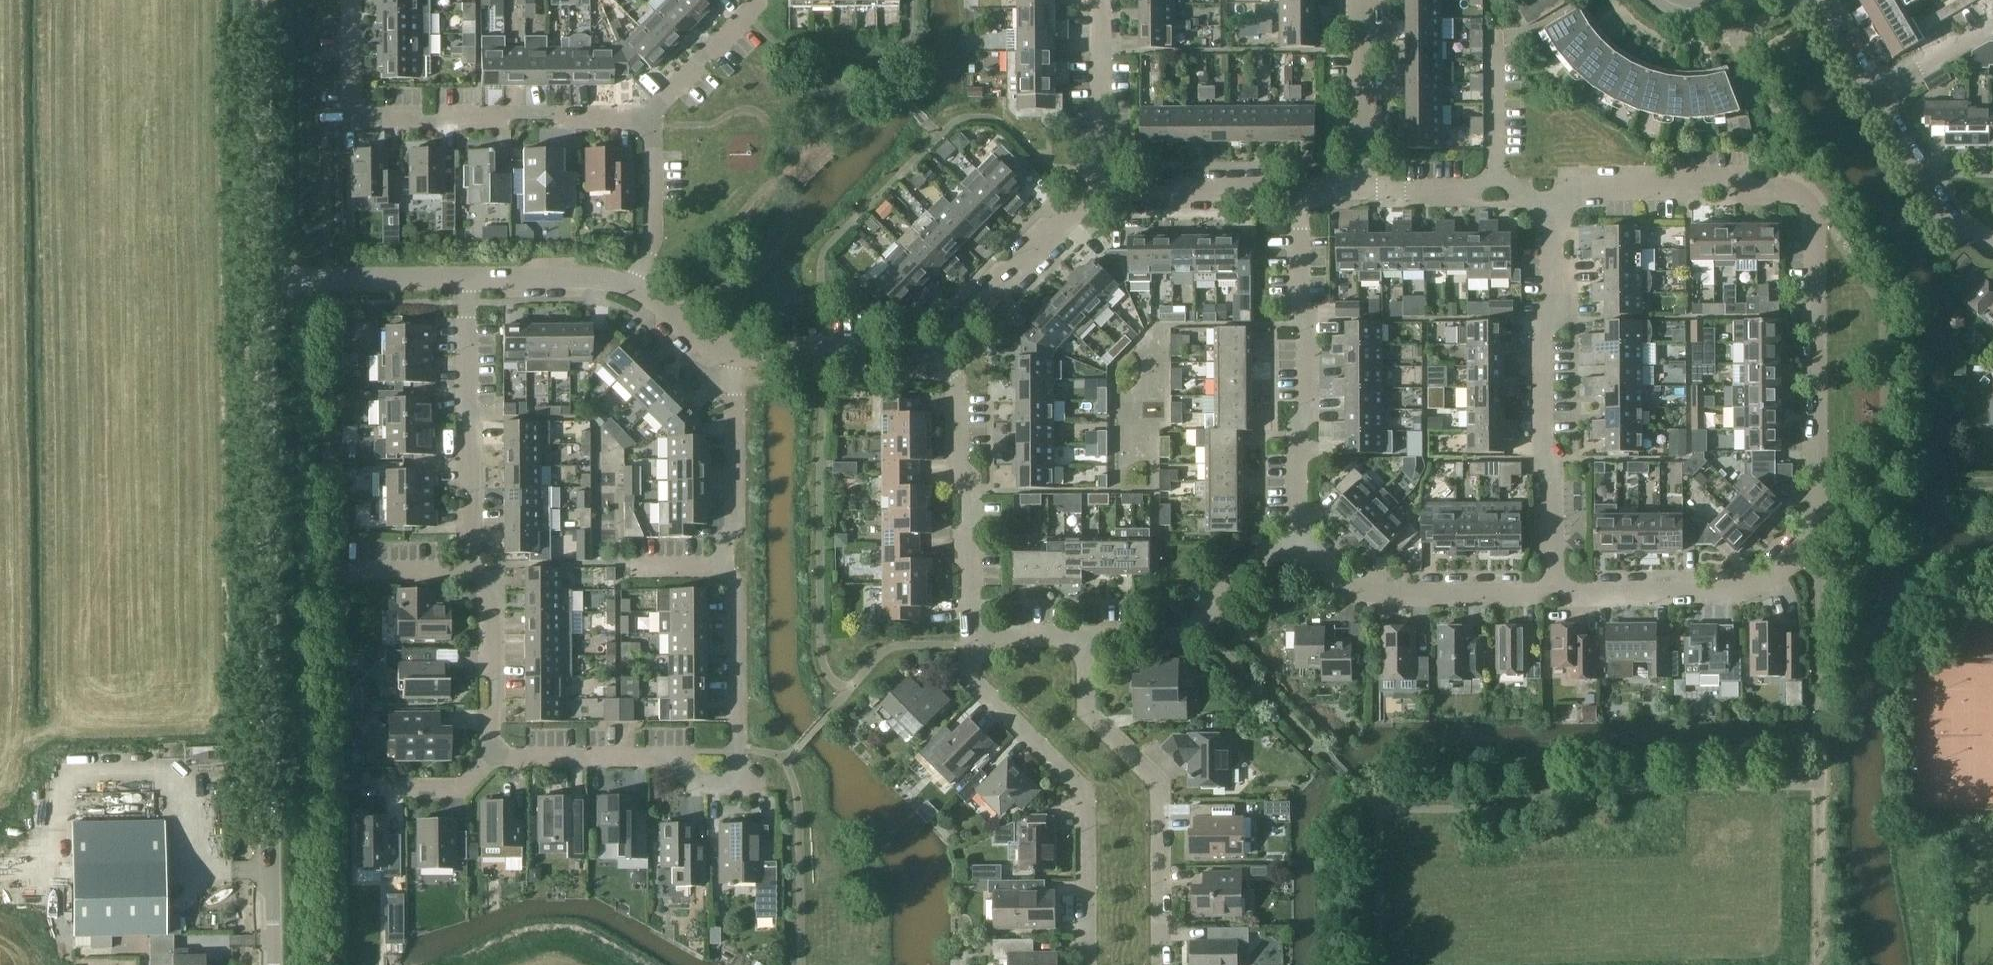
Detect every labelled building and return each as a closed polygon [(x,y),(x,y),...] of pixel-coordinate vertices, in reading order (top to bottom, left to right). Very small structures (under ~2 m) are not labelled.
[(383,2),(378,2),(378,12),(431,12),(431,0),(383,0),(383,2)] [(676,0),(652,0),(647,4),(655,12),(656,11),(683,37),(698,22),(676,0)] [(714,6),(709,2),(711,0),(676,0),(698,22),(714,6)] [(1056,8),(1056,0),(1019,0),(1019,8),(1056,8)] [(1408,18),(1442,18),(1442,0),(1407,0),(1408,18)] [(1528,12),(1534,8),(1529,0),(1527,0),(1523,2),(1528,12)] [(1534,8),(1539,5),(1536,0),(1529,0),(1534,8)] [(1551,12),(1556,8),(1551,0),(1548,0),(1545,2),(1551,12)] [(1556,8),(1562,5),(1559,0),(1551,0),(1556,8)] [(1919,43),(1925,39),(1921,32),(1925,30),(1920,22),(1916,25),(1906,7),(1918,0),(1861,0),(1894,57),(1919,43)] [(1961,0),(1958,0),(1956,1),(1960,9),(1964,7),(1961,0)] [(1955,12),(1960,9),(1956,1),(1951,4),(1955,12)] [(1517,5),(1523,15),(1528,12),(1523,2),(1517,5)] [(1539,5),(1545,15),(1551,12),(1545,2),(1539,5)] [(1315,3),(1280,3),(1281,25),(1316,25),(1315,3)] [(476,4),(463,4),(463,12),(476,12),(476,4)] [(1174,4),(1141,4),(1142,25),(1174,25),(1174,29),(1183,29),(1183,21),(1174,21),(1174,4)] [(1586,19),(1580,8),(1577,4),(1573,6),(1576,11),(1545,28),(1558,51),(1576,71),(1595,88),(1616,101),(1641,111),(1665,117),(1691,119),(1716,118),(1741,111),(1726,73),(1721,74),(1717,75),(1708,76),(1704,77),(1695,78),(1691,78),(1681,77),(1677,77),(1668,75),(1659,74),(1651,71),(1643,68),(1635,64),(1631,62),(1627,60),(1619,54),(1612,50),(1609,47),(1606,44),(1601,39),(1596,33),(1586,19)] [(1955,12),(1951,4),(1945,8),(1949,15),(1955,12)] [(1534,8),(1540,18),(1545,15),(1539,5),(1534,8)] [(1020,30),(1070,30),(1070,20),(1056,20),(1056,8),(1019,8),(1020,30)] [(1528,12),(1534,21),(1540,18),(1534,8),(1528,12)] [(1941,10),(1945,18),(1949,15),(1945,8),(1941,10)] [(1945,18),(1941,10),(1936,13),(1940,21),(1945,18)] [(641,27),(668,53),(683,37),(656,11),(655,12),(641,27)] [(431,34),(431,12),(378,12),(378,23),(383,23),(384,34),(431,34)] [(463,35),(477,35),(476,12),(463,12),(463,35)] [(1534,21),(1528,12),(1523,15),(1529,25),(1534,21)] [(1936,23),(1940,21),(1936,13),(1931,16),(1936,23)] [(1930,27),(1936,23),(1931,16),(1925,19),(1930,27)] [(1275,17),(1262,17),(1262,25),(1275,25),(1275,17)] [(1442,18),(1408,18),(1408,39),(1442,39),(1442,18)] [(1925,30),(1930,27),(1925,19),(1920,22),(1925,30)] [(1183,21),(1183,29),(1191,29),(1191,21),(1183,21)] [(1174,25),(1142,25),(1142,48),(1174,48),(1174,29),(1174,25)] [(1262,33),(1275,33),(1275,25),(1262,25),(1262,33)] [(1316,25),(1281,25),(1281,47),(1316,47),(1316,25)] [(668,53),(641,27),(626,42),(622,38),(618,40),(634,78),(647,64),(652,69),(668,53)] [(1020,52),(1056,51),(1056,39),(1070,39),(1070,30),(1020,30),(1020,52)] [(1471,39),(1483,39),(1483,31),(1471,31),(1471,39)] [(379,56),(421,55),(431,55),(431,34),(384,34),(384,45),(379,45),(379,56)] [(570,38),(570,85),(592,85),(591,48),(592,48),(592,38),(587,35),(575,35),(571,38),(570,38)] [(526,38),(526,48),(527,48),(527,85),(548,85),(548,48),(548,37),(526,38)] [(482,38),(482,48),(483,85),(505,85),(505,48),(506,48),(506,38),(482,38)] [(562,48),(548,48),(548,85),(570,85),(570,38),(562,38),(562,48)] [(1442,39),(1408,39),(1408,61),(1443,61),(1442,39)] [(1483,39),(1471,39),(1471,48),(1483,48),(1483,39)] [(634,78),(618,40),(613,42),(613,48),(592,48),(591,48),(592,85),(614,85),(614,78),(634,78)] [(1964,68),(1972,68),(1991,68),(1990,64),(1990,41),(1972,50),(1972,55),(1964,56),(1964,68)] [(463,46),(464,55),(476,55),(476,46),(463,46)] [(527,48),(526,48),(506,48),(505,48),(505,85),(527,85),(527,48)] [(1020,52),(1008,52),(1008,73),(1070,73),(1070,64),(1056,64),(1056,51),(1020,52)] [(431,55),(421,55),(379,56),(379,66),(384,66),(384,78),(427,78),(431,72),(431,55)] [(464,63),(476,64),(476,55),(464,55),(464,63)] [(1443,61),(1408,61),(1408,83),(1443,82),(1443,61)] [(1010,94),(1010,96),(1056,96),(1056,94),(1056,83),(1070,83),(1070,73),(1008,73),(1008,94),(1010,94)] [(1471,83),(1484,83),(1484,74),(1471,74),(1471,83)] [(1443,82),(1408,83),(1408,104),(1443,104),(1443,82)] [(1484,83),(1471,83),(1471,91),(1484,91),(1484,83)] [(1164,107),(1166,107),(1166,99),(1164,99),(1163,86),(1156,86),(1156,107),(1141,107),(1142,142),(1164,142),(1164,107)] [(1172,86),(1166,86),(1163,86),(1164,99),(1166,99),(1172,99),(1172,86)] [(1293,98),(1294,86),(1285,86),(1285,98),(1293,98)] [(1294,86),(1293,98),(1302,98),(1302,86),(1294,86)] [(969,88),(969,96),(983,95),(983,87),(969,88)] [(1201,87),(1201,100),(1209,100),(1209,87),(1201,87)] [(1217,100),(1217,87),(1209,87),(1209,100),(1217,100)] [(1243,87),(1243,100),(1252,100),(1251,87),(1243,87)] [(1260,100),(1260,87),(1251,87),(1252,100),(1260,100)] [(1017,119),(1052,119),(1064,119),(1064,94),(1056,94),(1056,96),(1010,96),(1010,94),(1008,94),(1008,110),(1017,119)] [(1969,146),(1969,109),(1969,101),(1925,101),(1925,123),(1932,123),(1932,136),(1946,136),(1946,146),(1969,146)] [(1443,104),(1408,104),(1408,126),(1443,126),(1443,104)] [(1207,107),(1207,142),(1229,141),(1228,106),(1207,107)] [(1228,106),(1229,141),(1250,141),(1250,106),(1228,106)] [(1250,106),(1250,141),(1272,141),(1272,106),(1250,106)] [(1272,106),(1272,141),(1294,141),(1293,106),(1272,106)] [(1316,141),(1315,106),(1293,106),(1294,141),(1316,141)] [(1185,107),(1166,107),(1164,107),(1164,142),(1185,142),(1185,107)] [(1185,107),(1185,142),(1207,142),(1207,107),(1185,107)] [(1969,109),(1969,146),(1991,146),(1990,109),(1969,109)] [(1472,126),(1484,125),(1484,117),(1471,117),(1472,126)] [(1484,125),(1472,126),(1472,134),(1484,134),(1484,125)] [(1443,126),(1408,126),(1408,148),(1443,148),(1443,126)] [(979,169),(984,173),(1019,207),(1025,201),(1016,192),(1025,183),(1012,170),(1020,161),(1003,145),(979,169)] [(565,207),(577,207),(576,173),(565,173),(554,162),(558,158),(554,154),(554,149),(524,149),(525,213),(565,213),(565,207)] [(610,211),(634,210),(634,185),(621,185),(620,149),(588,149),(589,191),(605,191),(610,196),(610,211)] [(378,203),(400,203),(399,172),(388,172),(387,150),(354,150),(354,196),(378,196),(378,203)] [(456,212),(456,202),(456,166),(444,166),(444,150),(412,150),(412,194),(443,194),(443,212),(456,212)] [(471,204),(484,204),(512,203),(512,175),(495,175),(495,150),(471,150),(471,204)] [(921,173),(912,181),(920,189),(929,181),(921,173)] [(968,189),(994,214),(1002,206),(1011,215),(1019,207),(984,173),(968,189)] [(953,205),(988,239),(994,232),(985,223),(994,214),(968,189),(953,205)] [(877,212),(885,220),(895,209),(888,201),(877,212)] [(953,205),(938,219),(938,220),(963,245),(972,236),(981,245),(988,239),(953,205)] [(914,226),(958,269),(964,263),(955,254),(963,245),(938,220),(938,219),(929,210),(914,226)] [(1491,269),(1491,220),(1481,221),(1481,233),(1468,233),(1469,269),(1491,269)] [(1491,220),(1491,269),(1513,269),(1512,233),(1499,233),(1499,220),(1491,220)] [(1382,270),(1382,234),(1369,234),(1369,221),(1360,222),(1360,270),(1382,270)] [(1404,270),(1403,221),(1394,221),(1394,234),(1382,234),(1382,270),(1404,270)] [(1403,221),(1404,270),(1425,270),(1425,234),(1412,234),(1412,221),(1403,221)] [(1425,234),(1425,270),(1447,270),(1447,221),(1437,221),(1437,234),(1425,234)] [(1469,269),(1468,233),(1456,234),(1456,221),(1447,221),(1447,270),(1469,269)] [(1715,260),(1715,221),(1706,221),(1702,225),(1692,225),(1693,260),(1715,260)] [(1736,260),(1736,225),(1728,225),(1724,221),(1715,221),(1715,260),(1736,260)] [(1758,260),(1758,221),(1748,221),(1745,225),(1736,225),(1736,260),(1758,260)] [(1758,221),(1758,260),(1780,260),(1780,225),(1770,225),(1767,221),(1758,221)] [(1360,270),(1360,222),(1350,222),(1351,234),(1338,234),(1338,271),(1360,270)] [(858,232),(869,242),(877,234),(866,223),(858,232)] [(958,269),(914,226),(899,242),(902,246),(903,245),(934,276),(942,267),(951,276),(958,269)] [(1593,249),(1642,249),(1642,227),(1606,227),(1606,240),(1593,240),(1593,249)] [(1152,281),(1152,274),(1152,232),(1143,232),(1143,237),(1130,237),(1130,250),(1112,250),(1111,251),(1124,283),(1131,281),(1152,281)] [(1174,274),(1174,237),(1161,237),(1161,232),(1152,232),(1152,274),(1174,274)] [(1174,237),(1174,274),(1196,274),(1196,232),(1186,232),(1186,237),(1174,237)] [(1217,279),(1217,237),(1205,237),(1205,232),(1196,232),(1196,274),(1196,279),(1217,279)] [(1251,279),(1251,255),(1239,256),(1239,232),(1229,232),(1229,237),(1217,237),(1217,279),(1251,279)] [(400,243),(400,233),(383,233),(383,244),(400,243)] [(893,266),(928,300),(934,294),(925,285),(934,276),(903,245),(902,246),(888,260),(894,265),(893,266)] [(1689,267),(1689,248),(1673,248),(1673,267),(1689,267)] [(1642,249),(1593,249),(1593,259),(1606,259),(1606,271),(1642,271),(1642,249)] [(1124,283),(1111,251),(1099,263),(1095,259),(1086,269),(1082,265),(1075,273),(1104,301),(1105,300),(1119,285),(1124,283)] [(928,300),(893,266),(878,281),(874,276),(864,286),(881,303),(890,294),(902,307),(912,297),(921,306),(928,300)] [(1593,292),(1643,292),(1642,271),(1606,271),(1606,283),(1593,283),(1593,292)] [(1063,292),(1095,322),(1111,306),(1105,300),(1104,301),(1075,273),(1069,279),(1073,282),(1063,292)] [(1987,280),(1967,301),(1982,315),(1989,307),(1992,311),(1992,286),(1987,280)] [(1095,322),(1063,292),(1056,300),(1052,296),(1044,304),(1074,332),(1075,330),(1081,336),(1095,322)] [(1643,292),(1593,292),(1593,302),(1607,301),(1607,314),(1643,314),(1643,292)] [(1758,314),(1781,313),(1780,301),(1770,302),(1770,296),(1758,296),(1758,314)] [(1491,315),(1513,315),(1513,301),(1490,301),(1491,315)] [(1338,317),(1360,316),(1360,302),(1338,303),(1338,317)] [(1458,315),(1458,302),(1448,302),(1448,309),(1448,315),(1458,315)] [(1693,303),(1693,314),(1703,314),(1703,303),(1693,303)] [(1737,314),(1737,303),(1726,303),(1726,314),(1737,314)] [(1748,303),(1737,303),(1737,314),(1748,314),(1748,303)] [(1074,332),(1044,304),(1039,309),(1042,313),(1033,322),(1037,326),(1024,340),(1057,353),(1060,346),(1074,332)] [(1241,321),(1251,321),(1251,310),(1240,311),(1241,321)] [(1204,321),(1218,321),(1218,312),(1204,312),(1204,321)] [(570,361),(570,320),(560,320),(560,326),(548,325),(548,371),(570,371),(570,361)] [(570,320),(570,361),(593,361),(596,363),(611,330),(610,330),(593,330),(593,325),(580,325),(580,320),(570,320)] [(1650,320),(1607,321),(1607,334),(1593,334),(1593,342),(1643,342),(1643,343),(1650,343),(1652,335),(1652,329),(1650,320)] [(1693,320),(1693,342),(1704,342),(1704,320),(1693,320)] [(1781,320),(1746,320),(1735,320),(1735,342),(1742,342),(1785,342),(1785,333),(1781,330),(1781,320)] [(505,325),(505,362),(518,362),(518,371),(527,371),(527,362),(527,321),(516,321),(516,325),(505,325)] [(527,321),(527,362),(527,371),(548,371),(548,325),(537,325),(538,321),(527,321)] [(1469,344),(1518,343),(1518,334),(1505,334),(1505,321),(1468,321),(1469,344)] [(1334,345),(1382,345),(1382,322),(1346,322),(1347,336),(1333,336),(1334,345)] [(388,354),(432,354),(432,342),(437,342),(437,327),(388,327),(388,354)] [(1251,327),(1216,327),(1216,345),(1251,344),(1251,327)] [(619,381),(647,351),(640,344),(636,347),(628,339),(624,343),(611,330),(596,363),(602,365),(619,381)] [(1172,345),(1182,345),(1182,334),(1172,334),(1172,345)] [(1132,340),(1127,335),(1117,344),(1123,350),(1132,340)] [(1062,360),(1055,360),(1055,357),(1057,353),(1024,340),(1024,357),(1019,357),(1019,370),(1014,370),(1014,379),(1055,379),(1063,379),(1062,360)] [(1607,364),(1643,364),(1643,343),(1643,342),(1593,342),(1593,352),(1607,352),(1607,364)] [(1704,342),(1693,342),(1693,364),(1704,364),(1704,342)] [(1746,364),(1781,363),(1781,355),(1785,351),(1785,342),(1742,342),(1742,345),(1746,345),(1746,364)] [(1469,364),(1505,364),(1505,353),(1518,353),(1518,343),(1469,344),(1469,364)] [(1109,353),(1114,358),(1123,350),(1117,344),(1109,353)] [(1216,361),(1251,361),(1251,344),(1216,345),(1216,361)] [(1182,345),(1172,345),(1172,355),(1182,355),(1182,345)] [(1347,365),(1382,365),(1382,345),(1334,345),(1334,354),(1347,353),(1347,365)] [(634,395),(659,369),(651,362),(655,358),(647,351),(619,381),(634,395)] [(432,354),(388,354),(388,382),(438,382),(437,367),(432,367),(432,354)] [(1438,356),(1428,356),(1428,365),(1438,365),(1438,356)] [(1216,378),(1251,378),(1251,361),(1216,361),(1216,378)] [(1734,385),(1785,384),(1785,376),(1781,373),(1781,363),(1746,364),(1734,364),(1734,385)] [(1469,386),(1518,386),(1518,377),(1505,377),(1505,364),(1469,364),(1469,386)] [(1594,386),(1643,385),(1643,364),(1607,364),(1607,377),(1594,377),(1594,386)] [(1693,375),(1704,375),(1704,364),(1693,364),(1693,375)] [(1382,365),(1347,365),(1347,379),(1334,379),(1334,387),(1383,387),(1382,365)] [(1428,386),(1440,386),(1440,365),(1438,365),(1428,365),(1428,386)] [(1172,379),(1183,379),(1183,368),(1172,368),(1172,379)] [(649,411),(678,381),(670,374),(667,377),(659,369),(634,395),(649,411)] [(1216,396),(1252,396),(1251,378),(1216,378),(1216,396)] [(1019,401),(1055,401),(1055,379),(1014,379),(1014,389),(1019,389),(1019,401)] [(1183,379),(1172,379),(1172,389),(1183,389),(1183,379)] [(678,381),(649,411),(665,426),(667,431),(700,418),(687,404),(691,401),(682,393),(686,389),(678,381)] [(1735,406),(1781,406),(1781,398),(1785,394),(1785,384),(1734,385),(1735,406)] [(1607,407),(1643,407),(1643,385),(1594,386),(1594,395),(1607,395),(1607,407)] [(1469,408),(1505,408),(1505,396),(1518,396),(1518,386),(1469,386),(1469,408)] [(1693,386),(1693,406),(1705,406),(1705,386),(1693,386)] [(1107,387),(1099,387),(1099,400),(1107,400),(1107,387)] [(1347,409),(1383,409),(1383,387),(1334,387),(1334,397),(1347,397),(1347,409)] [(1428,393),(1428,409),(1445,409),(1445,393),(1428,393)] [(1252,396),(1216,396),(1216,412),(1252,412),(1252,396)] [(383,427),(389,427),(433,426),(432,414),(437,414),(437,398),(407,399),(383,399),(383,427)] [(892,437),(928,437),(928,425),(933,425),(933,413),(920,413),(920,400),(884,400),(884,423),(892,423),(892,437)] [(1099,412),(1108,412),(1107,400),(1099,400),(1099,412)] [(1015,423),(1055,422),(1055,401),(1019,401),(1019,413),(1015,413),(1015,423)] [(519,402),(519,415),(528,415),(528,402),(519,402)] [(1172,413),(1183,413),(1183,402),(1172,402),(1172,413)] [(505,403),(505,415),(517,415),(517,403),(505,403)] [(604,426),(610,420),(596,406),(590,412),(604,426)] [(1693,428),(1705,428),(1705,407),(1693,406),(1693,428)] [(1747,427),(1785,427),(1785,419),(1781,416),(1781,406),(1735,406),(1735,427),(1747,427)] [(537,407),(537,415),(548,415),(548,407),(537,407)] [(562,415),(562,407),(548,407),(548,415),(562,415)] [(1643,407),(1607,407),(1607,420),(1594,421),(1594,429),(1643,428),(1643,407)] [(1469,430),(1518,429),(1518,420),(1505,420),(1505,408),(1469,408),(1469,430)] [(1334,431),(1383,431),(1383,409),(1347,409),(1347,421),(1334,421),(1334,431)] [(1252,412),(1216,412),(1216,413),(1207,413),(1207,429),(1207,430),(1243,430),(1252,430),(1252,412)] [(1183,413),(1172,413),(1172,423),(1183,423),(1183,413)] [(1428,417),(1428,428),(1444,428),(1444,417),(1428,417)] [(669,458),(710,458),(710,448),(705,448),(705,436),(700,436),(700,418),(667,431),(669,436),(669,458)] [(610,420),(604,426),(612,434),(618,428),(610,420)] [(551,421),(506,421),(506,444),(542,443),(552,443),(551,421)] [(1019,444),(1055,444),(1055,422),(1015,423),(1014,432),(1019,432),(1019,444)] [(381,459),(398,459),(398,455),(438,454),(438,439),(433,439),(433,426),(389,427),(389,439),(380,439),(377,443),(377,456),(381,459)] [(1785,427),(1747,427),(1747,451),(1752,451),(1752,458),(1776,458),(1776,451),(1781,451),(1781,442),(1785,437),(1785,427)] [(1643,428),(1594,429),(1594,439),(1608,439),(1608,452),(1644,452),(1643,428)] [(1197,447),(1207,447),(1243,446),(1243,430),(1207,430),(1207,429),(1197,429),(1197,447)] [(1518,429),(1469,430),(1469,453),(1505,453),(1505,439),(1518,439),(1518,429)] [(1689,455),(1689,429),(1672,429),(1672,455),(1689,455)] [(583,444),(592,444),(592,431),(583,431),(583,444)] [(1108,431),(1099,431),(1099,443),(1108,443),(1108,431)] [(1383,431),(1334,431),(1334,440),(1347,440),(1347,454),(1383,453),(1383,431)] [(1423,454),(1423,431),(1415,431),(1415,454),(1423,454)] [(1160,447),(1171,447),(1171,436),(1160,436),(1160,447)] [(884,437),(884,451),(884,473),(921,473),(921,461),(933,461),(933,450),(928,450),(928,437),(892,437),(884,437)] [(1099,456),(1108,456),(1108,443),(1099,443),(1099,456)] [(506,466),(542,465),(542,444),(506,444),(506,466)] [(592,444),(583,444),(583,456),(591,456),(592,444)] [(1055,444),(1019,444),(1019,457),(1015,457),(1015,466),(1055,465),(1055,444)] [(1207,463),(1243,463),(1243,446),(1207,447),(1207,463)] [(1171,447),(1160,447),(1160,457),(1171,457),(1171,447)] [(1694,451),(1694,456),(1704,465),(1708,460),(1705,457),(1717,457),(1717,451),(1694,451)] [(1404,456),(1404,465),(1417,465),(1417,456),(1404,456)] [(1694,456),(1687,462),(1689,464),(1697,471),(1704,465),(1694,456)] [(669,480),(706,480),(706,469),(710,469),(710,458),(669,458),(669,480)] [(1736,485),(1744,493),(1743,494),(1770,521),(1776,515),(1776,509),(1782,503),(1770,491),(1779,483),(1777,481),(1776,458),(1752,458),(1752,462),(1746,462),(1747,474),(1736,485)] [(1478,462),(1478,474),(1500,474),(1500,462),(1478,462)] [(1512,487),(1512,475),(1522,475),(1522,462),(1500,462),(1500,474),(1500,487),(1512,487)] [(1606,473),(1606,462),(1595,462),(1595,473),(1606,473)] [(1630,462),(1630,471),(1639,471),(1639,462),(1630,462)] [(1649,471),(1649,462),(1639,462),(1639,471),(1649,471)] [(1243,463),(1207,463),(1207,480),(1243,480),(1243,463)] [(1691,474),(1693,476),(1697,472),(1697,471),(1689,464),(1685,464),(1685,474),(1691,474)] [(542,487),(542,467),(542,465),(506,466),(506,487),(542,487)] [(1019,488),(1055,488),(1055,465),(1015,466),(1015,475),(1019,475),(1019,488)] [(639,466),(625,466),(625,481),(639,480),(639,466)] [(1346,524),(1375,495),(1361,481),(1365,477),(1355,467),(1335,487),(1344,496),(1334,506),(1344,515),(1340,518),(1346,524)] [(381,498),(389,498),(389,499),(433,498),(433,485),(438,485),(437,470),(381,470),(381,498)] [(1160,480),(1171,480),(1171,470),(1160,470),(1160,480)] [(921,473),(884,473),(884,497),(892,497),(892,510),(929,510),(929,497),(933,497),(933,487),(921,487),(921,473)] [(583,487),(592,487),(592,475),(583,475),(583,487)] [(1108,488),(1108,475),(1100,475),(1100,488),(1108,488)] [(639,495),(639,480),(625,481),(625,495),(639,495)] [(669,502),(710,502),(710,491),(706,491),(706,480),(669,480),(669,502)] [(1171,480),(1160,480),(1160,491),(1171,491),(1171,480)] [(1196,496),(1207,496),(1207,497),(1243,497),(1243,480),(1207,480),(1196,481),(1196,496)] [(506,509),(551,509),(551,487),(542,487),(506,487),(506,509)] [(592,509),(592,487),(583,487),(583,492),(578,492),(578,497),(568,497),(568,509),(592,509)] [(1385,488),(1376,497),(1375,495),(1346,524),(1354,532),(1357,528),(1365,536),(1390,511),(1392,513),(1401,504),(1385,488)] [(1031,505),(1030,494),(1021,494),(1021,505),(1031,505)] [(1030,494),(1031,505),(1042,505),(1042,494),(1030,494)] [(1065,505),(1065,494),(1055,494),(1055,505),(1065,505)] [(1065,494),(1065,505),(1076,505),(1076,494),(1065,494)] [(1099,505),(1099,494),(1089,494),(1089,505),(1099,505)] [(1099,494),(1099,505),(1110,505),(1110,494),(1099,494)] [(1132,504),(1132,494),(1123,494),(1123,504),(1132,504)] [(1132,494),(1132,504),(1143,504),(1143,494),(1132,494)] [(1770,521),(1743,494),(1728,509),(1752,533),(1756,529),(1763,528),(1770,521)] [(1207,513),(1243,513),(1243,497),(1207,497),(1207,513)] [(433,498),(389,499),(389,526),(408,526),(438,526),(438,511),(433,511),(433,498)] [(661,524),(694,524),(706,524),(706,513),(711,513),(710,502),(669,502),(661,502),(661,524)] [(1457,555),(1457,502),(1422,503),(1422,537),(1435,537),(1435,550),(1448,550),(1448,555),(1457,555)] [(1480,550),(1479,502),(1457,502),(1457,555),(1467,555),(1467,550),(1480,550)] [(1501,555),(1500,502),(1479,502),(1480,550),(1491,550),(1491,555),(1501,555)] [(1500,502),(1501,555),(1510,555),(1510,549),(1523,549),(1522,502),(1500,502)] [(626,503),(626,525),(634,525),(634,503),(626,503)] [(1160,514),(1171,513),(1171,504),(1160,504),(1160,514)] [(1595,505),(1595,515),(1596,550),(1606,550),(1609,554),(1618,554),(1618,515),(1619,515),(1619,504),(1595,505)] [(551,509),(506,509),(506,530),(542,530),(551,530),(551,509)] [(1752,533),(1728,509),(1712,526),(1706,520),(1694,520),(1694,544),(1713,544),(1715,546),(1723,538),(1739,553),(1746,545),(1746,539),(1752,533)] [(884,510),(884,524),(884,547),(921,547),(921,533),(933,533),(933,522),(929,522),(929,510),(892,510),(884,510)] [(1406,526),(1392,513),(1390,511),(1365,536),(1374,545),(1371,549),(1378,556),(1392,542),(1401,551),(1420,531),(1410,522),(1406,526)] [(1171,513),(1160,514),(1160,525),(1171,525),(1171,513)] [(1243,513),(1207,513),(1207,532),(1243,532),(1243,513)] [(1662,553),(1661,514),(1639,515),(1640,550),(1649,549),(1652,553),(1662,553)] [(1661,514),(1662,553),(1670,553),(1674,550),(1684,550),(1684,544),(1694,544),(1694,520),(1683,520),(1683,514),(1661,514)] [(582,516),(582,530),(592,530),(592,515),(582,516)] [(1640,550),(1639,515),(1619,515),(1618,515),(1618,554),(1627,554),(1632,550),(1640,550)] [(694,536),(694,524),(661,524),(661,537),(694,536)] [(1115,538),(1116,574),(1132,574),(1132,528),(1118,529),(1118,538),(1115,538)] [(1150,574),(1151,538),(1151,528),(1132,528),(1132,574),(1150,574)] [(542,530),(506,530),(506,553),(542,553),(542,530)] [(592,550),(592,530),(577,530),(578,550),(592,550)] [(1066,584),(1065,548),(1065,538),(1048,539),(1048,548),(1049,584),(1066,584)] [(1066,538),(1066,548),(1065,548),(1066,584),(1084,583),(1084,574),(1083,574),(1083,548),(1082,548),(1082,538),(1066,538)] [(1099,574),(1099,538),(1082,538),(1082,548),(1083,548),(1083,574),(1084,574),(1099,574)] [(1116,574),(1115,538),(1099,538),(1099,574),(1116,574)] [(921,547),(884,547),(884,583),(929,583),(929,571),(933,571),(933,560),(921,560),(921,547)] [(1031,584),(1031,548),(1015,548),(1015,584),(1031,584)] [(1031,548),(1031,584),(1049,584),(1048,548),(1031,548)] [(592,561),(591,550),(576,550),(576,561),(592,561)] [(562,568),(526,568),(526,591),(562,591),(562,568)] [(616,568),(607,568),(607,581),(616,581),(616,568)] [(929,583),(884,583),(885,621),(922,621),(922,607),(933,607),(933,596),(929,596),(929,583)] [(426,604),(426,589),(398,589),(398,605),(400,605),(400,638),(450,638),(450,604),(426,604)] [(657,611),(660,611),(660,612),(705,611),(705,589),(657,590),(657,611)] [(526,612),(573,612),(573,591),(562,591),(526,591),(526,612)] [(607,612),(616,612),(616,600),(607,599),(607,612)] [(621,599),(622,612),(631,612),(631,599),(621,599)] [(705,611),(660,612),(661,634),(670,634),(670,633),(706,633),(705,611)] [(527,633),(574,633),(573,612),(526,612),(527,633)] [(616,612),(607,612),(607,624),(616,624),(616,612)] [(637,617),(622,618),(622,634),(637,634),(637,617)] [(1351,652),(1365,652),(1365,623),(1350,623),(1351,641),(1325,642),(1325,629),(1297,629),(1297,666),(1324,666),(1324,679),(1351,679),(1351,652)] [(1609,626),(1610,675),(1634,674),(1634,659),(1655,659),(1655,677),(1670,677),(1669,636),(1655,637),(1655,625),(1609,626)] [(1741,651),(1734,651),(1734,634),(1718,635),(1718,625),(1691,625),(1691,637),(1686,637),(1687,673),(1720,673),(1720,681),(1742,681),(1741,651)] [(1785,677),(1800,676),(1800,636),(1786,636),(1786,625),(1754,625),(1754,675),(1785,675),(1785,677)] [(1553,665),(1568,665),(1568,677),(1597,677),(1597,645),(1584,645),(1584,626),(1553,626),(1553,665)] [(1472,677),(1484,677),(1484,636),(1472,637),(1472,627),(1440,627),(1441,679),(1472,679),(1472,677)] [(1542,663),(1527,663),(1528,627),(1498,627),(1497,672),(1527,672),(1527,678),(1541,678),(1542,663)] [(1416,691),(1416,680),(1429,680),(1429,657),(1416,657),(1416,628),(1382,628),(1382,691),(1416,691)] [(527,655),(574,655),(574,633),(527,633),(527,655)] [(670,655),(706,654),(706,633),(670,633),(670,634),(670,655)] [(607,655),(616,655),(616,642),(607,642),(607,655)] [(622,642),(622,655),(631,655),(631,642),(622,642)] [(438,650),(406,650),(386,650),(386,666),(394,673),(399,673),(399,690),(405,690),(405,698),(451,698),(450,679),(445,679),(445,662),(438,662),(438,650)] [(670,676),(706,676),(706,654),(670,655),(670,676)] [(527,677),(563,677),(574,677),(574,655),(527,655),(527,677)] [(607,667),(616,667),(616,655),(607,655),(607,667)] [(622,655),(622,667),(631,667),(631,655),(622,655)] [(1178,698),(1178,694),(1177,661),(1147,662),(1147,677),(1136,678),(1136,681),(1134,683),(1134,694),(1137,696),(1137,698),(1178,698)] [(706,676),(670,676),(670,697),(670,698),(706,698),(706,676)] [(527,699),(563,699),(563,677),(527,677),(527,699)] [(895,714),(916,734),(940,710),(943,713),(950,705),(950,700),(933,684),(925,692),(910,678),(876,712),(883,719),(889,720),(895,714)] [(607,686),(607,698),(616,698),(616,686),(607,686)] [(358,693),(349,693),(349,710),(364,710),(364,699),(358,693)] [(1178,698),(1137,698),(1137,717),(1186,717),(1186,694),(1178,694),(1178,698)] [(658,720),(706,720),(706,698),(670,698),(670,697),(658,698),(658,720)] [(606,698),(606,721),(619,721),(619,698),(616,698),(607,698),(606,698)] [(622,698),(619,698),(619,721),(634,720),(634,698),(631,698),(622,698)] [(563,699),(527,699),(528,721),(563,721),(563,699)] [(451,729),(427,729),(427,713),(391,713),(391,739),(402,739),(402,758),(451,758),(451,729)] [(968,719),(966,722),(954,734),(947,727),(921,752),(930,761),(937,754),(958,775),(991,743),(968,719)] [(1230,786),(1230,734),(1190,734),(1190,737),(1176,737),(1164,747),(1180,763),(1184,761),(1191,765),(1190,785),(1230,786)] [(1023,807),(1039,790),(1009,760),(990,778),(982,770),(958,793),(967,802),(979,790),(1002,813),(1016,799),(1023,807)] [(569,857),(586,857),(586,821),(572,821),(572,797),(540,797),(540,841),(568,841),(569,857)] [(619,857),(648,857),(648,811),(636,811),(636,797),(601,797),(601,843),(619,843),(619,857)] [(523,857),(523,845),(523,821),(510,821),(510,801),(483,802),(483,857),(523,857)] [(1245,842),(1245,838),(1243,838),(1243,817),(1235,817),(1235,804),(1196,804),(1196,829),(1191,829),(1191,855),(1243,855),(1243,842),(1245,842)] [(1009,858),(1021,858),(1021,868),(1054,868),(1055,830),(1043,830),(1043,817),(1030,816),(995,830),(995,844),(1009,844),(1009,858)] [(383,876),(402,876),(401,840),(387,840),(387,818),(358,818),(358,866),(383,866),(383,876)] [(205,955),(188,955),(188,948),(175,948),(174,933),(180,933),(180,914),(166,914),(164,819),(73,821),(75,934),(144,933),(144,937),(150,937),(150,964),(205,964),(205,955)] [(455,859),(468,859),(468,831),(456,831),(456,820),(420,820),(420,867),(455,867),(455,859)] [(675,885),(705,884),(704,846),(692,847),(692,825),(663,825),(663,866),(675,866),(675,885)] [(760,915),(769,915),(777,915),(776,862),(760,862),(760,842),(768,842),(768,827),(760,827),(760,825),(721,825),(721,883),(729,883),(729,886),(733,886),(733,883),(759,883),(760,915)] [(1238,897),(1242,897),(1242,872),(1203,872),(1203,886),(1193,886),(1193,897),(1196,897),(1197,914),(1238,914),(1238,897)] [(1055,927),(1055,892),(1022,892),(1022,880),(989,880),(989,893),(995,893),(995,926),(1055,927)] [(403,902),(387,902),(388,934),(403,934),(403,902)] [(1248,946),(1248,927),(1217,927),(1217,940),(1191,940),(1191,964),(1237,964),(1237,946),(1248,946)] [(1055,954),(1033,954),(1033,939),(994,939),(994,959),(999,959),(999,964),(1055,964),(1055,954)]
